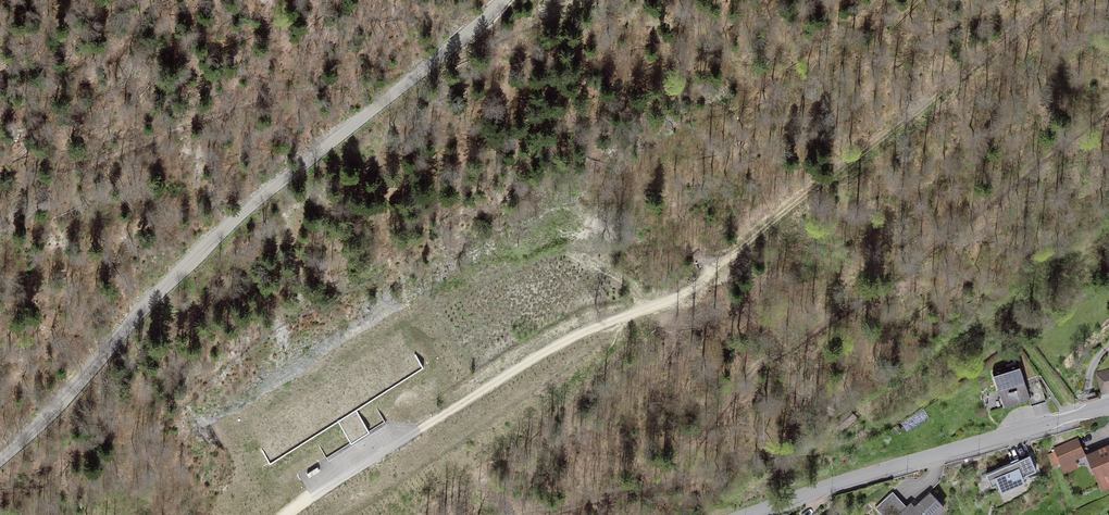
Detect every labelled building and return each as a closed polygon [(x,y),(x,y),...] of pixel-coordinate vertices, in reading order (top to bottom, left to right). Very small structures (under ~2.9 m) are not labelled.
[(399,329),(246,425),(270,462),(313,436),(326,457),(385,420),(371,399),(423,366),(399,329)] [(1031,405),(1046,401),(1041,384),(1027,389),(1019,364),(993,372),(1004,407),(1029,399),(1031,405)] [(1102,390),(1108,388),(1108,371),(1098,374),(1102,390)] [(837,422),(842,427),(854,416),(850,411),(837,422)] [(1061,462),(1062,463),(1084,453),(1077,438),(1055,448),(1056,451),(1048,454),(1053,465),(1061,462)] [(1088,455),(1102,487),(1108,484),(1108,446),(1088,455)] [(1036,470),(1030,455),(993,471),(1000,489),(1024,479),(1022,476),(1036,470)] [(882,514),(893,514),(903,506),(891,493),(875,507),(882,514)] [(909,512),(905,508),(898,514),(936,514),(944,507),(930,493),(909,512)]
